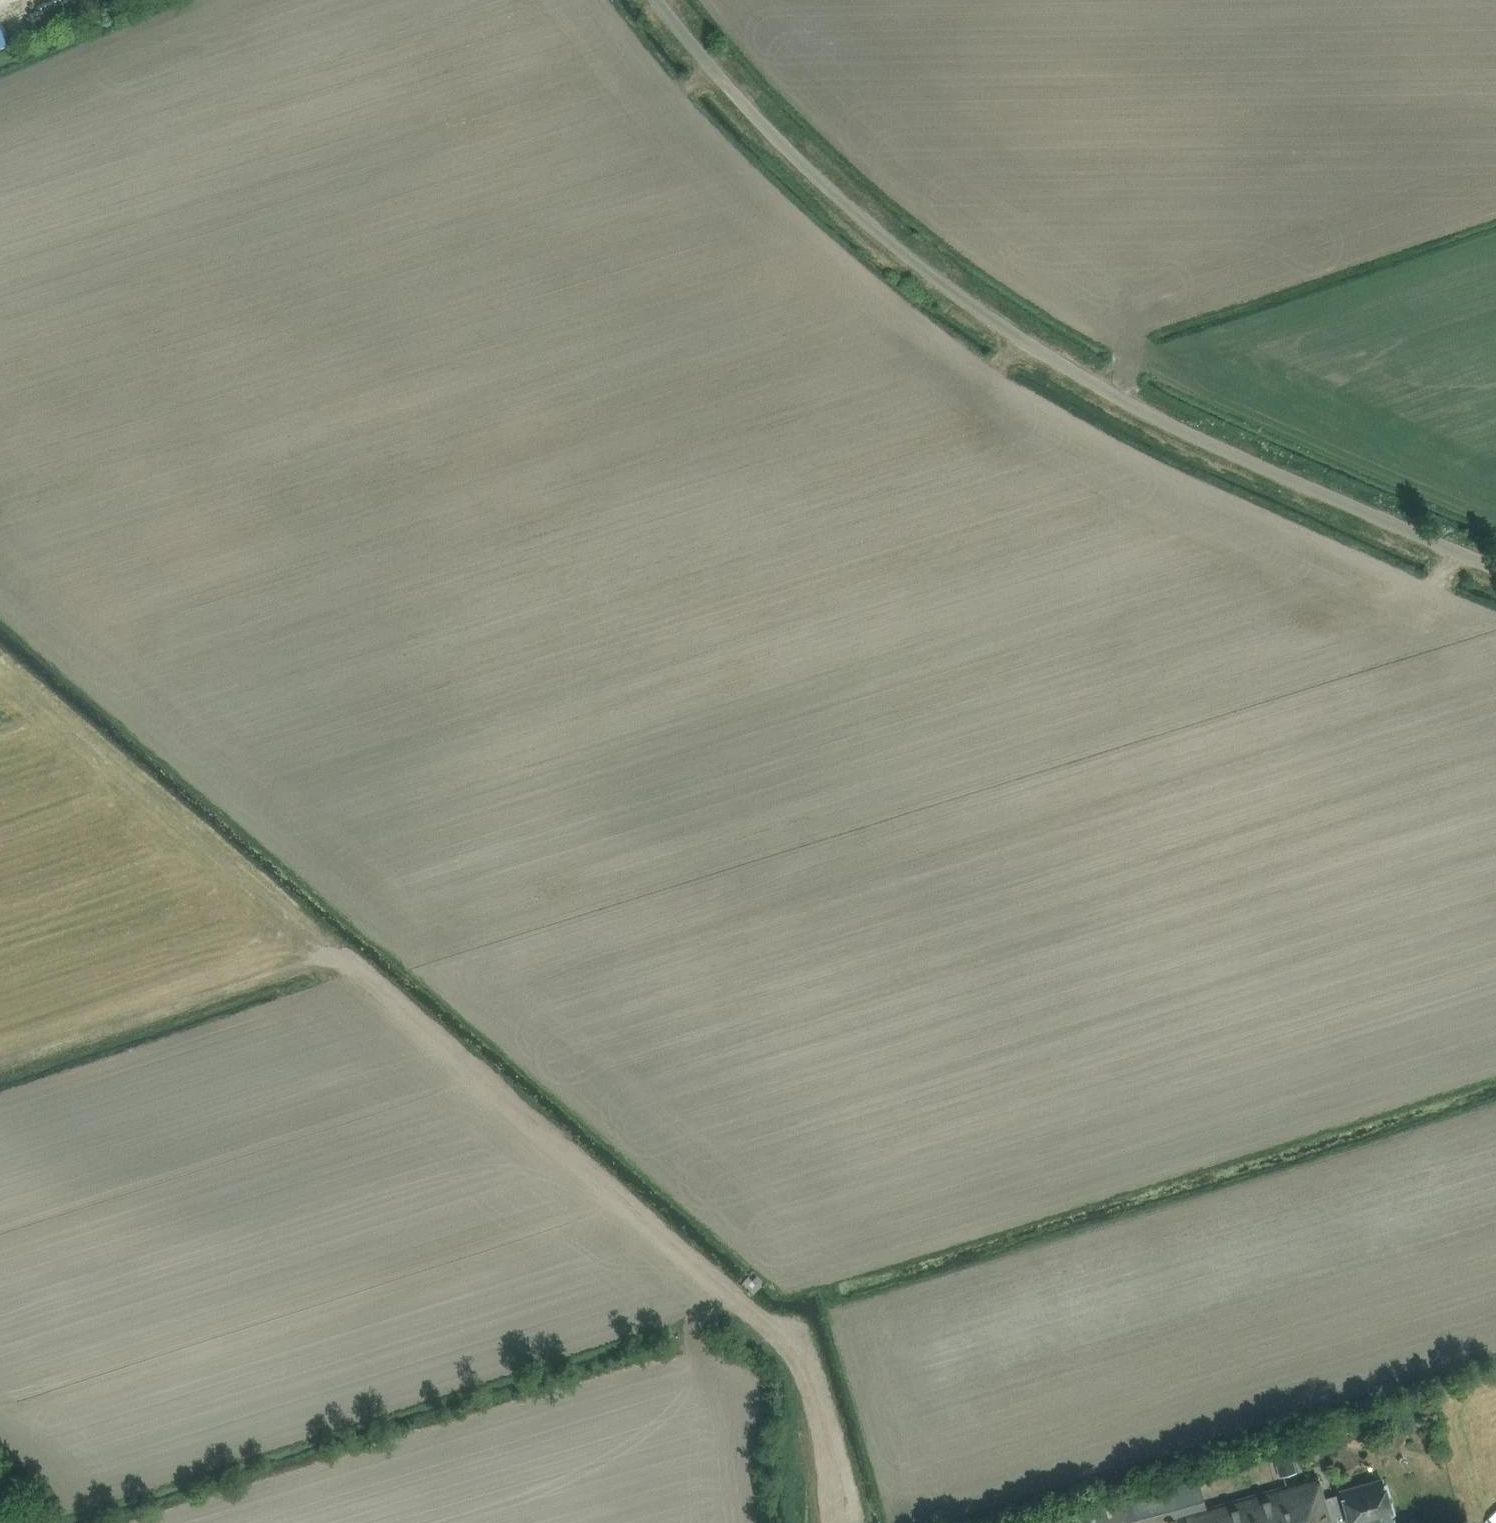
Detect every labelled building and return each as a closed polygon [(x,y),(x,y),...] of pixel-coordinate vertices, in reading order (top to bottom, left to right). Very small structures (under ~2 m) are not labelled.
[(1291,1459),(1287,1446),(1271,1450),(1279,1479),(1297,1474),(1293,1459),(1291,1459)] [(1324,1499),(1319,1478),(1207,1508),(1197,1475),(1022,1522),(1145,1522),(1175,1515),(1177,1522),(1382,1522),(1394,1520),(1383,1480),(1341,1491),(1341,1494),(1324,1499)]
